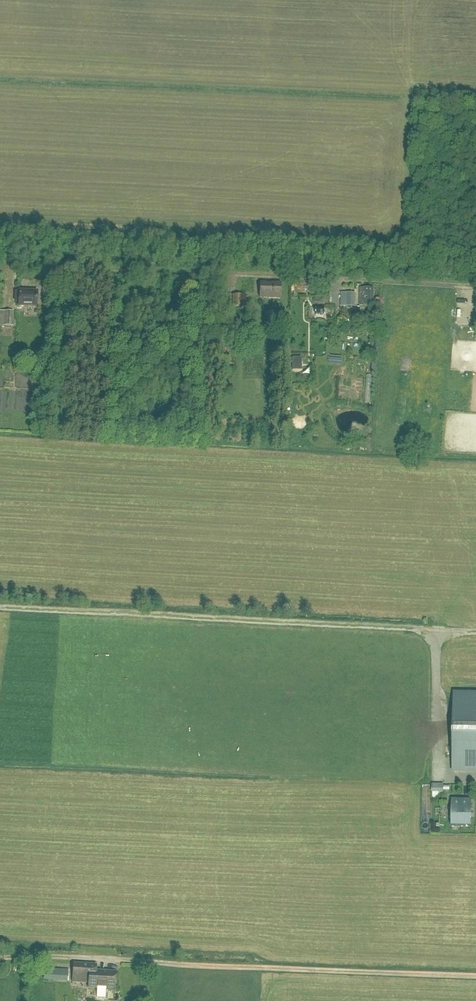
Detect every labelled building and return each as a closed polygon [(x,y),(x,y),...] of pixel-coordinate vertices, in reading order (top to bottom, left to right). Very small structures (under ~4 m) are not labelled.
[(280,299),(281,283),(260,282),(259,298),(280,299)] [(373,305),(373,290),(360,289),(360,305),(373,305)] [(36,308),(37,291),(19,291),(18,307),(36,308)] [(341,307),(355,307),(356,294),(341,293),(341,307)] [(218,307),(221,307),(231,307),(231,295),(218,295),(218,307)] [(232,295),(232,307),(244,308),(244,296),(232,295)] [(12,327),(13,312),(0,311),(0,326),(12,327)] [(453,770),(475,771),(475,695),(454,695),(453,770)] [(470,827),(471,802),(471,800),(452,800),(452,827),(470,827)] [(88,988),(97,988),(97,998),(105,998),(106,990),(115,990),(116,973),(96,971),(96,965),(73,964),(72,977),(72,982),(89,983),(88,988)] [(68,970),(44,969),(44,979),(68,980),(68,970)]
